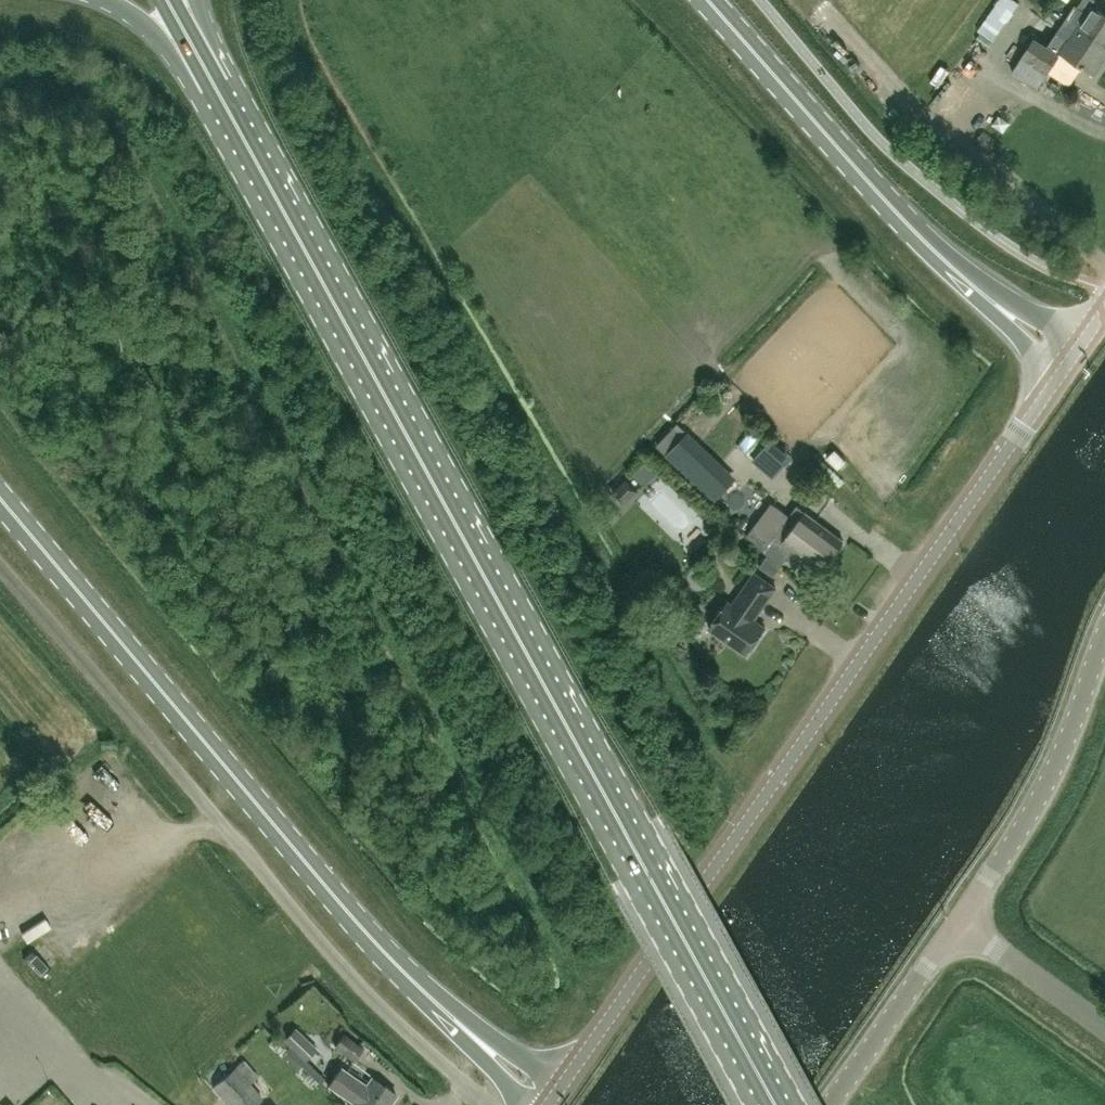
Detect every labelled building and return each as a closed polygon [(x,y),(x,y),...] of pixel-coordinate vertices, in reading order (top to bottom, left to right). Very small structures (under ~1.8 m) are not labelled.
[(1011,0),(1001,0),(979,31),(993,41),(1018,5),(1011,0)] [(1035,42),(1013,74),(1038,90),(1062,53),(1096,75),(1104,61),(1104,13),(1094,6),(1097,0),(1083,0),(1078,8),(1075,6),(1048,48),(1035,42)] [(772,472),(792,453),(769,428),(749,448),(772,472)] [(625,475),(610,489),(622,502),(637,487),(625,475)] [(663,478),(643,497),(691,546),(710,527),(663,478)] [(822,569),(844,539),(798,505),(790,515),(773,502),(750,534),(764,549),(775,534),(822,569)] [(754,618),(766,601),(777,586),(756,571),(733,603),(729,600),(710,626),(747,653),(766,626),(754,618)] [(312,1042),(296,1027),(285,1038),(301,1054),(307,1059),(318,1048),(312,1042)] [(354,1061),(364,1047),(345,1032),(335,1046),(354,1061)] [(326,1073),(343,1062),(335,1049),(318,1060),(326,1073)] [(214,1087),(229,1104),(256,1104),(264,1098),(251,1082),(259,1075),(237,1050),(206,1076),(208,1080),(214,1087)] [(395,1092),(372,1076),(365,1085),(340,1067),(328,1083),(354,1101),(351,1104),(386,1104),(395,1092)]
